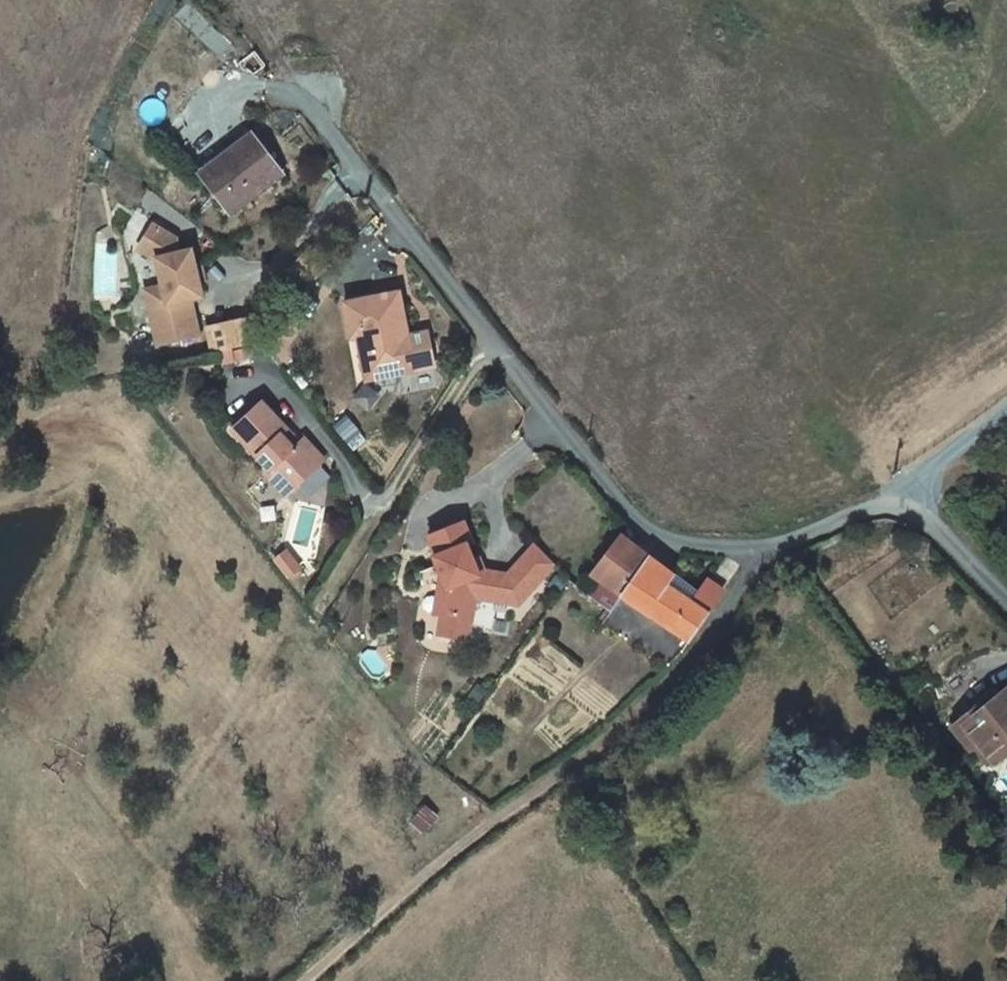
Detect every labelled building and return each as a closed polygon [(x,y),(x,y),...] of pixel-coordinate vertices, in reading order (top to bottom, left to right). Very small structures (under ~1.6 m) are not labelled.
[(221,61),(234,51),(215,26),(202,35),(221,61)] [(200,173),(232,214),(283,175),(251,133),(200,173)] [(198,281),(195,267),(191,251),(180,253),(177,239),(154,225),(139,248),(157,260),(163,287),(145,291),(157,345),(198,335),(190,300),(202,297),(198,281)] [(201,265),(195,267),(198,281),(204,280),(201,265)] [(345,303),(350,338),(359,338),(367,337),(374,378),(399,374),(398,365),(412,363),(399,293),(345,303)] [(367,337),(359,338),(367,380),(374,378),(367,337)] [(399,374),(413,372),(412,363),(398,365),(399,374)] [(268,474),(288,496),(300,485),(326,460),(305,438),(298,445),(285,431),(288,428),(263,402),(233,429),(273,470),(268,474)] [(438,558),(440,565),(444,575),(449,585),(446,613),(444,630),(472,635),(479,577),(478,574),(472,561),(466,546),(473,544),(466,524),(432,538),(439,557),(438,558)] [(603,584),(623,596),(650,558),(629,542),(600,581),(603,584)] [(290,550),(277,559),(291,579),(304,570),(290,550)] [(472,561),(478,574),(485,572),(479,558),(472,561)] [(698,591),(650,558),(623,596),(671,628),(677,619),(696,631),(725,592),(710,580),(694,603),(692,601),(698,591)] [(444,575),(439,612),(446,613),(449,585),(444,575)] [(611,612),(623,596),(603,584),(593,598),(611,612)] [(671,628),(689,641),(696,631),(677,619),(671,628)] [(1006,753),(1006,689),(962,726),(957,725),(951,729),(970,752),(980,745),(995,763),(1006,753)] [(427,807),(414,821),(425,832),(438,817),(427,807)]
